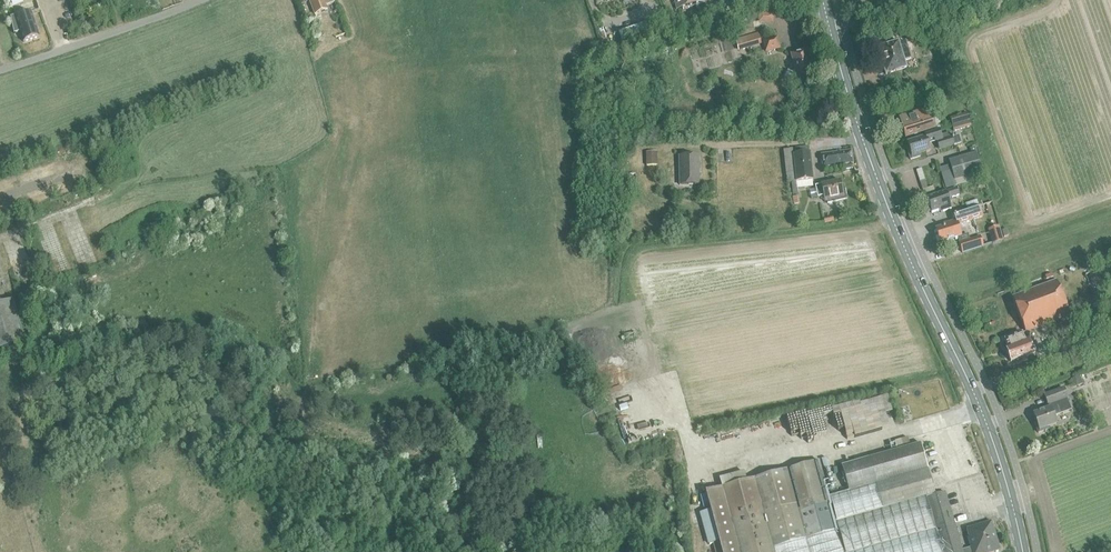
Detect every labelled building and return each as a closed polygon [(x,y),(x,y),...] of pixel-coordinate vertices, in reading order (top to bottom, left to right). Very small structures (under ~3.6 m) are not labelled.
[(16,15),(17,18),(31,13),(40,10),(36,0),(11,0),(16,15)] [(309,0),(314,14),(327,10),(325,6),(334,2),(333,0),(310,0),(309,0)] [(678,10),(704,3),(703,0),(675,0),(678,10)] [(857,11),(878,6),(876,0),(854,0),(857,11)] [(913,9),(931,3),(930,0),(910,0),(913,9)] [(16,15),(10,17),(14,33),(20,31),(20,33),(23,42),(39,37),(31,13),(17,18),(16,15)] [(637,27),(619,32),(622,42),(640,36),(637,27)] [(745,36),(736,38),(739,50),(748,47),(745,36)] [(765,41),(767,51),(779,49),(778,37),(765,41)] [(899,42),(878,48),(886,74),(907,68),(905,61),(911,59),(906,41),(899,43),(899,42)] [(797,75),(798,79),(813,74),(807,51),(791,55),(795,70),(790,72),(787,71),(783,78),(790,81),(792,77),(797,75)] [(935,128),(936,130),(941,129),(942,128),(938,115),(932,117),(929,110),(909,116),(909,115),(900,118),(906,137),(935,128)] [(968,113),(959,115),(961,122),(969,120),(968,113)] [(952,125),(953,131),(971,126),(969,120),(952,125)] [(941,129),(936,130),(936,131),(924,134),(925,139),(908,143),(913,157),(930,151),(928,145),(937,143),(940,150),(962,143),(959,135),(951,137),(949,132),(941,135),(940,130),(941,129)] [(811,181),(809,153),(809,147),(784,151),(787,183),(791,183),(792,189),(793,195),(798,195),(797,188),(813,186),(811,181)] [(657,152),(646,152),(646,166),(657,165),(657,152)] [(850,164),(852,164),(850,152),(820,156),(822,168),(841,166),(842,170),(851,169),(850,164)] [(952,170),(941,173),(945,188),(976,179),(975,174),(982,172),(979,162),(976,153),(972,154),(949,161),(950,165),(952,170)] [(700,184),(699,155),(679,155),(679,185),(700,184)] [(915,170),(924,195),(935,192),(933,186),(927,188),(921,168),(915,170)] [(629,185),(637,185),(637,174),(627,174),(629,185)] [(824,202),(827,201),(828,203),(847,199),(844,184),(841,185),(840,181),(820,185),(820,186),(816,187),(816,188),(818,197),(823,195),(824,202)] [(948,199),(959,196),(957,190),(946,193),(928,199),(932,213),(940,210),(941,212),(952,209),(948,199)] [(965,205),(967,210),(980,205),(978,201),(965,205)] [(983,217),(980,207),(980,205),(967,210),(965,205),(953,209),(955,215),(944,218),(945,221),(937,223),(942,237),(962,230),(960,225),(983,217)] [(804,222),(802,212),(795,213),(798,223),(804,222)] [(999,226),(988,229),(992,244),(1003,241),(999,226)] [(958,242),(962,252),(983,246),(980,235),(958,242)] [(1070,316),(1057,281),(1012,297),(1026,333),(1070,316)] [(0,305),(0,350),(26,343),(14,301),(0,305)] [(1035,352),(1031,340),(1026,341),(1022,333),(1003,340),(1006,351),(1011,362),(1034,353),(1035,352)] [(1080,377),(1071,380),(1074,387),(1082,384),(1080,377)] [(1034,414),(1037,423),(1035,423),(1039,433),(1050,429),(1050,427),(1057,424),(1054,416),(1071,410),(1063,387),(1044,394),(1046,399),(1049,409),(1034,414)] [(925,499),(935,495),(921,446),(842,467),(849,493),(829,498),(819,461),(706,492),(722,551),(940,551),(925,499)] [(961,551),(954,526),(946,493),(935,495),(925,499),(940,551),(961,551)] [(961,551),(990,551),(998,550),(990,522),(966,529),(972,548),(969,549),(961,551)]
